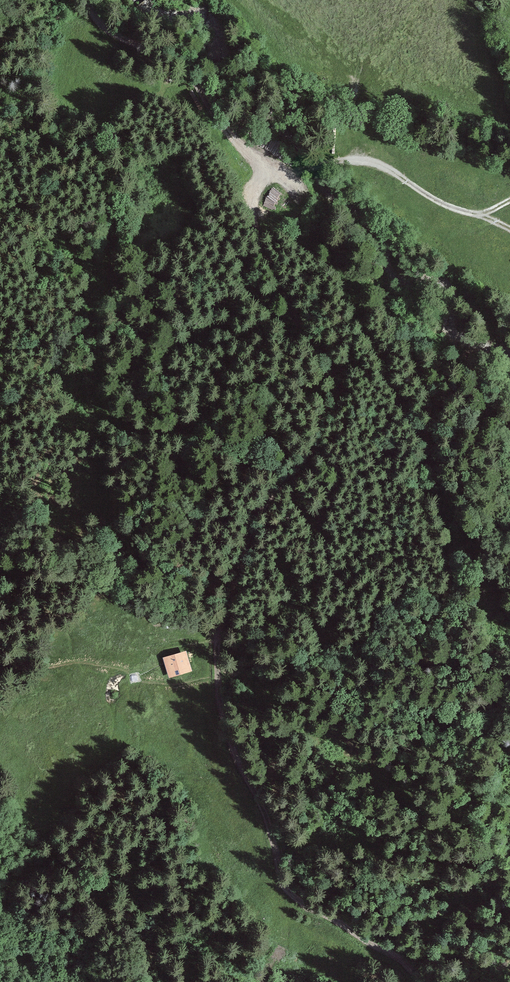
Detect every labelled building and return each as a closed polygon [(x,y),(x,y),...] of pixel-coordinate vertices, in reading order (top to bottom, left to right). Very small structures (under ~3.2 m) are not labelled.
[(187,652),(163,659),(169,679),(193,673),(187,652)]
